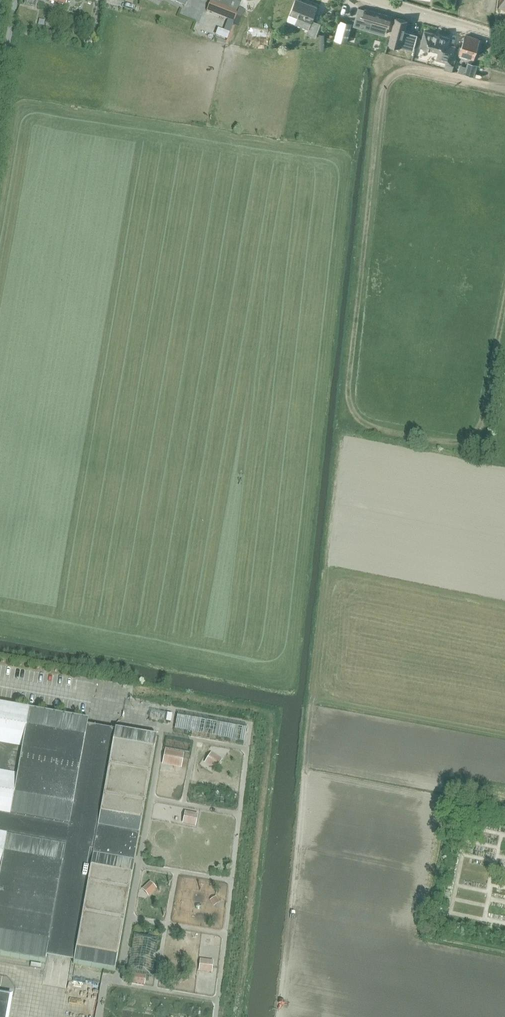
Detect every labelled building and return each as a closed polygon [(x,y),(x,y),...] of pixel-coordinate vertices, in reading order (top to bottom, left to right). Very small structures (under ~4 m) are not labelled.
[(242,0),(209,0),(211,1),(208,11),(234,21),(242,0)] [(298,17),(295,23),(308,28),(306,33),(316,37),(321,23),(312,20),(317,6),(300,0),(296,0),(290,14),(298,17)] [(359,7),(354,25),(361,27),(370,30),(385,34),(387,27),(388,25),(389,26),(392,16),(359,7)] [(392,33),(389,43),(400,46),(413,50),(417,35),(403,31),(406,20),(396,18),(392,33)] [(340,20),(335,39),(347,42),(352,23),(340,20)] [(250,32),(267,33),(268,25),(251,24),(250,32)] [(426,31),(425,30),(425,31),(421,46),(423,47),(425,49),(428,50),(430,49),(440,51),(438,59),(451,63),(456,47),(456,46),(455,46),(449,44),(450,38),(451,38),(451,37),(450,37),(441,35),(440,34),(440,35),(436,34),(436,33),(435,33),(426,31)] [(480,39),(466,35),(460,54),(474,58),(478,46),(479,47),(481,46),(482,41),(480,40),(480,39)] [(461,65),(459,72),(465,74),(474,76),(478,65),(468,62),(467,66),(461,65)] [(86,727),(87,721),(0,705),(0,956),(45,964),(46,958),(73,963),(73,965),(114,972),(156,737),(114,730),(114,732),(108,731),(86,727)] [(166,751),(163,766),(181,769),(184,754),(166,751)] [(222,760),(211,753),(204,763),(216,771),(222,760)] [(198,814),(185,812),(182,824),(196,827),(198,814)] [(156,889),(150,881),(142,889),(148,896),(156,889)] [(220,903),(216,897),(210,901),(214,907),(220,903)] [(158,938),(134,934),(128,973),(134,974),(132,983),(144,985),(145,976),(151,977),(158,938)] [(213,961),(200,959),(198,972),(212,974),(213,961)] [(93,989),(103,990),(104,977),(93,977),(93,989)] [(11,996),(0,994),(0,1016),(7,1016),(11,996)]
